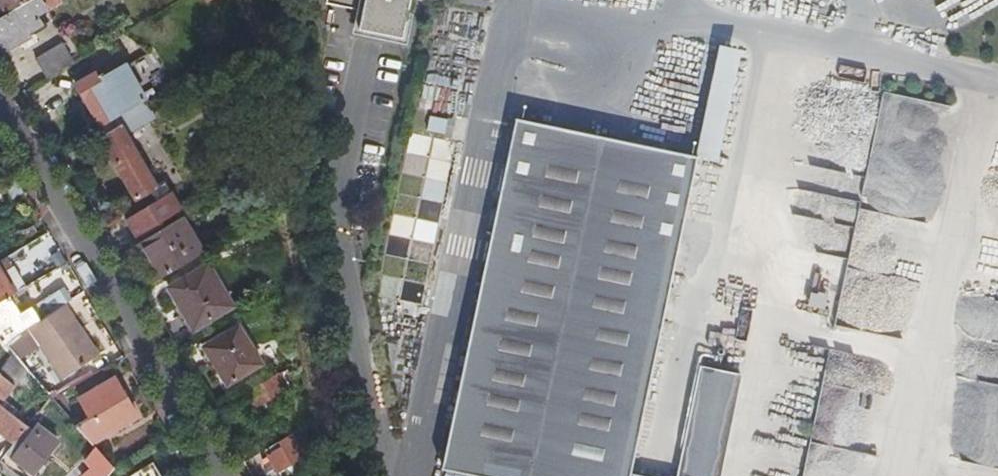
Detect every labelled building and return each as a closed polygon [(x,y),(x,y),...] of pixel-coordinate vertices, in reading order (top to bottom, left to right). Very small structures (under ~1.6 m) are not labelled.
[(43,0),(32,0),(9,14),(0,19),(0,48),(3,54),(33,37),(31,33),(44,25),(39,17),(46,4),(43,0)] [(9,14),(32,0),(0,0),(9,14)] [(403,43),(412,0),(328,0),(326,8),(363,16),(359,35),(403,43)] [(38,59),(49,78),(77,62),(65,43),(38,59)] [(122,58),(98,71),(103,80),(127,66),(122,58)] [(104,125),(147,100),(127,66),(103,80),(98,71),(79,83),(104,125)] [(158,186),(128,136),(157,118),(147,100),(104,125),(109,134),(103,137),(139,199),(152,191),(158,187),(158,186)] [(430,129),(449,132),(452,117),(432,114),(430,129)] [(517,127),(447,475),(454,475),(630,475),(693,162),(517,127)] [(425,306),(453,139),(409,132),(381,299),(425,306)] [(158,187),(152,191),(158,201),(172,192),(166,181),(158,186),(158,187)] [(172,192),(158,201),(127,220),(138,237),(183,210),(172,192)] [(159,279),(204,253),(184,219),(140,245),(159,279)] [(0,262),(0,302),(7,297),(24,288),(6,258),(0,262)] [(188,317),(228,294),(210,264),(170,287),(188,317)] [(65,304),(68,302),(61,291),(38,305),(45,318),(65,304)] [(235,306),(228,294),(188,317),(195,328),(235,306)] [(7,297),(0,302),(0,340),(7,348),(25,331),(29,328),(40,321),(32,308),(19,316),(7,297)] [(99,354),(65,304),(45,318),(40,321),(29,328),(63,379),(99,354)] [(240,326),(205,347),(229,386),(264,365),(240,326)] [(27,370),(12,353),(0,371),(0,403),(27,370)] [(679,475),(720,475),(739,380),(700,372),(679,475)] [(280,375),(248,393),(256,408),(288,390),(280,375)] [(92,419),(77,427),(93,445),(139,418),(116,380),(81,401),(92,419)] [(15,444),(28,426),(18,419),(22,414),(16,410),(13,415),(0,404),(0,433),(15,444)] [(305,454),(310,451),(308,424),(308,423),(293,432),(305,454)] [(28,426),(15,444),(19,447),(11,458),(32,474),(52,448),(36,436),(38,434),(28,426)] [(293,462),(305,454),(293,432),(268,448),(280,469),(293,462)] [(113,467),(95,447),(85,461),(90,466),(82,475),(106,475),(113,467)] [(128,475),(161,475),(152,462),(128,475)] [(293,462),(280,469),(285,475),(297,468),(293,462)]
